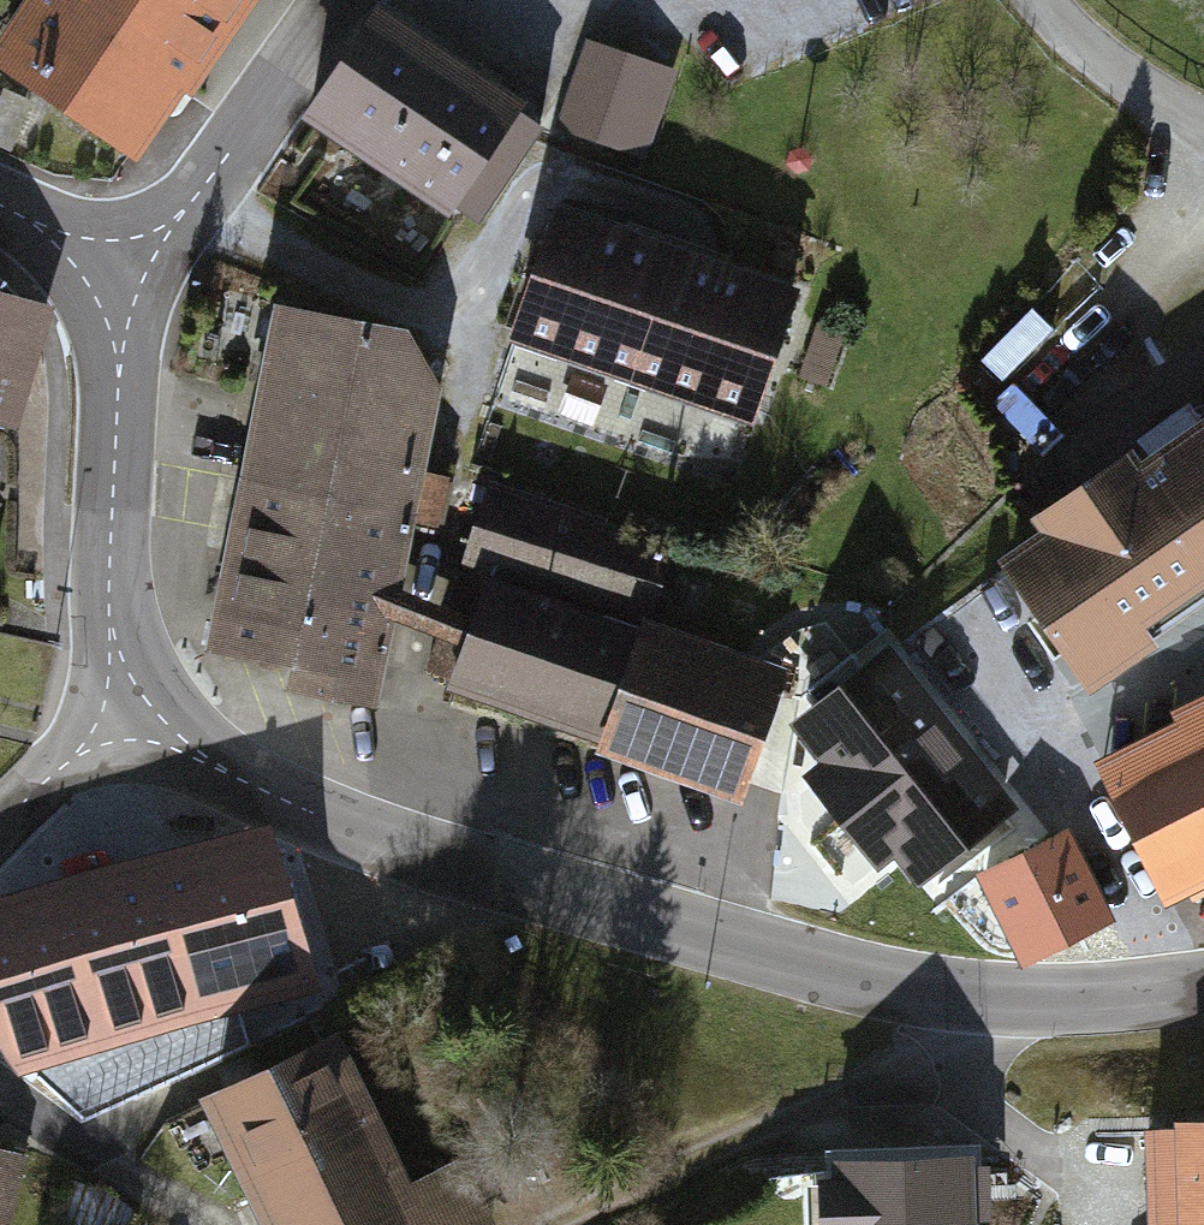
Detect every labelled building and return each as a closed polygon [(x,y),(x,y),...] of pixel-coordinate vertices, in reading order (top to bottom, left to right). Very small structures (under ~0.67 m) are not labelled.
[(0,44),(0,53),(132,143),(231,0),(31,0),(0,44)] [(380,8),(317,102),(480,211),(544,118),(380,8)] [(672,68),(592,40),(562,122),(643,150),(672,68)] [(556,205),(514,330),(635,370),(677,244),(556,205)] [(677,244),(635,370),(756,409),(797,284),(677,244)] [(18,302),(0,297),(0,364),(18,302)] [(277,304),(243,478),(411,510),(444,517),(453,471),(422,465),(438,385),(402,328),(277,304)] [(818,322),(801,373),(830,383),(847,331),(818,322)] [(1203,424),(1003,561),(1079,673),(1203,588),(1203,425),(1203,424)] [(243,478),(215,634),(295,650),(289,682),(374,699),(391,611),(397,583),(411,510),(243,478)] [(491,485),(470,548),(650,607),(666,559),(595,535),(600,521),(491,485)] [(477,613),(397,583),(391,611),(468,639),(455,679),(748,782),(782,678),(492,575),(477,613)] [(851,652),(804,688),(826,716),(812,727),(841,763),(826,776),(882,847),(897,835),(926,872),(1004,810),(891,667),(874,680),(851,652)] [(1103,759),(1169,890),(1203,872),(1203,695),(1181,707),(1186,717),(1103,759)] [(0,906),(0,1014),(6,1034),(23,1066),(309,980),(265,830),(0,906)] [(1026,959),(1106,921),(1064,836),(989,869),(1008,920),(1026,959)] [(205,1094),(269,1224),(488,1224),(457,1161),(404,1186),(330,1034),(205,1094)] [(1179,1123),(1183,1224),(1203,1224),(1203,1122),(1179,1123)] [(835,1159),(838,1224),(975,1224),(972,1153),(835,1159)] [(0,1159),(0,1224),(9,1224),(25,1165),(0,1159)]
